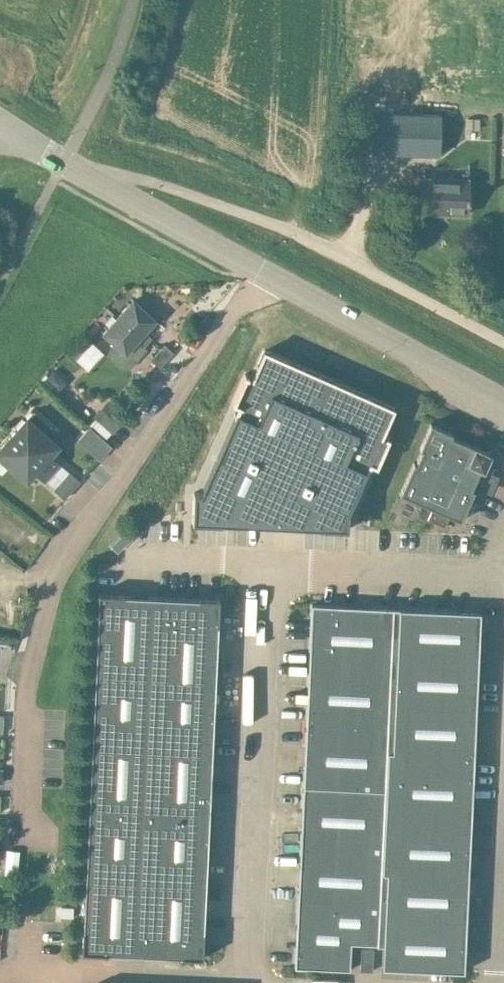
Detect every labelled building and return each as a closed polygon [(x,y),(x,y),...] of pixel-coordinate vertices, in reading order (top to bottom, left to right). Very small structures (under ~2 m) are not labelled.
[(441,114),(416,113),(372,112),(371,153),(440,155),(441,114)] [(467,216),(469,178),(420,176),(419,214),(467,216)] [(157,319),(133,297),(101,331),(125,354),(137,341),(143,347),(152,337),(146,331),(157,319)] [(164,343),(157,351),(166,359),(173,352),(164,343)] [(193,492),(191,522),(196,522),(220,523),(220,522),(223,522),(228,522),(264,524),(300,526),(311,526),(315,526),(318,526),(318,527),(344,528),(347,529),(348,511),(350,506),(352,501),(365,472),(366,473),(366,471),(370,464),(376,466),(389,437),(382,434),(394,407),(263,349),(251,376),(244,373),(231,402),(237,405),(234,412),(233,414),(234,414),(215,457),(213,462),(200,492),(193,492)] [(157,351),(150,358),(159,367),(166,359),(157,351)] [(111,432),(125,417),(117,409),(111,415),(104,409),(96,417),(111,432)] [(32,411),(26,418),(10,435),(51,471),(58,462),(49,454),(57,446),(46,435),(52,428),(32,411)] [(445,527),(446,524),(450,516),(459,520),(461,521),(462,519),(473,493),(481,496),(483,490),(491,473),(493,468),(485,464),(491,450),(472,442),(471,445),(452,436),(452,433),(433,425),(433,424),(431,423),(430,425),(420,449),(422,450),(416,463),(414,462),(401,492),(400,492),(400,494),(401,495),(402,494),(433,508),(428,519),(445,527)] [(10,435),(0,447),(0,458),(26,481),(34,472),(43,480),(51,471),(10,435)] [(61,480),(72,490),(79,481),(69,472),(61,480)] [(61,480),(53,489),(64,498),(72,490),(61,480)] [(198,599),(123,595),(98,593),(97,614),(97,615),(87,837),(82,931),(81,952),(107,953),(179,956),(181,956),(181,957),(202,958),(203,932),(217,625),(218,625),(219,599),(198,598),(198,599)] [(311,603),(295,927),(294,967),(305,968),(305,967),(306,967),(347,969),(350,969),(351,942),(383,944),(381,967),(463,971),(480,611),(371,606),(311,603)] [(4,850),(3,883),(19,884),(20,851),(5,850),(4,850)] [(372,970),(373,949),(361,948),(360,970),(372,970)]
